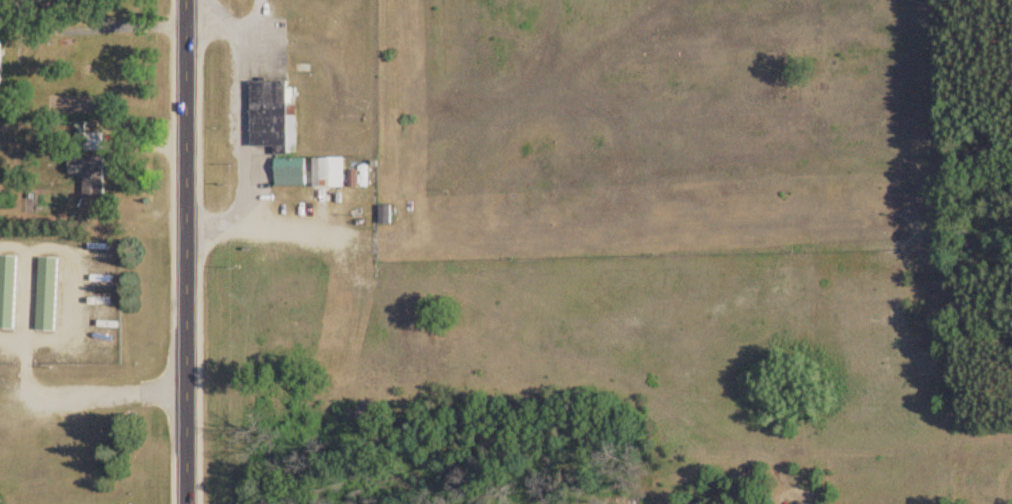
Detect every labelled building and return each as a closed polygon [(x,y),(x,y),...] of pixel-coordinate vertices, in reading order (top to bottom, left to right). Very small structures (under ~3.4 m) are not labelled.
[(101,134),(82,134),(82,150),(101,150),(101,134)] [(80,189),(80,195),(104,195),(104,157),(70,157),(70,189),(80,189)] [(276,158),(276,186),(306,186),(306,158),(276,158)] [(344,158),(313,158),(313,188),(344,188),(344,158)] [(389,224),(389,206),(380,206),(380,224),(389,224)] [(14,331),(17,255),(0,255),(0,330),(14,331)] [(57,257),(38,257),(37,332),(56,332),(57,257)]
